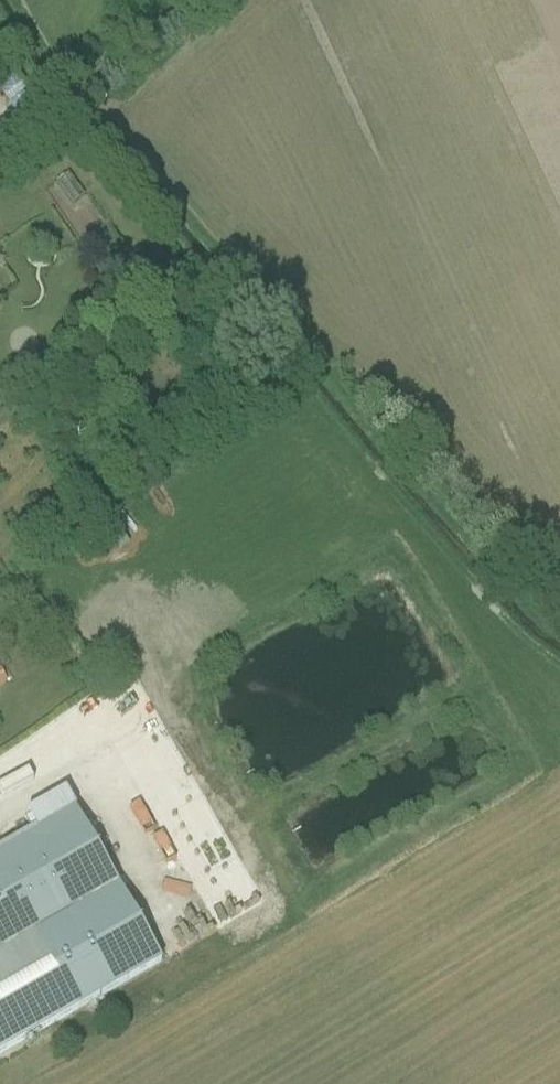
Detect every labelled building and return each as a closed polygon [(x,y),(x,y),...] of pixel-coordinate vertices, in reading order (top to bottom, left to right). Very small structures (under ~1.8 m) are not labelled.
[(0,854),(0,1055),(160,963),(74,812),(0,854)]
